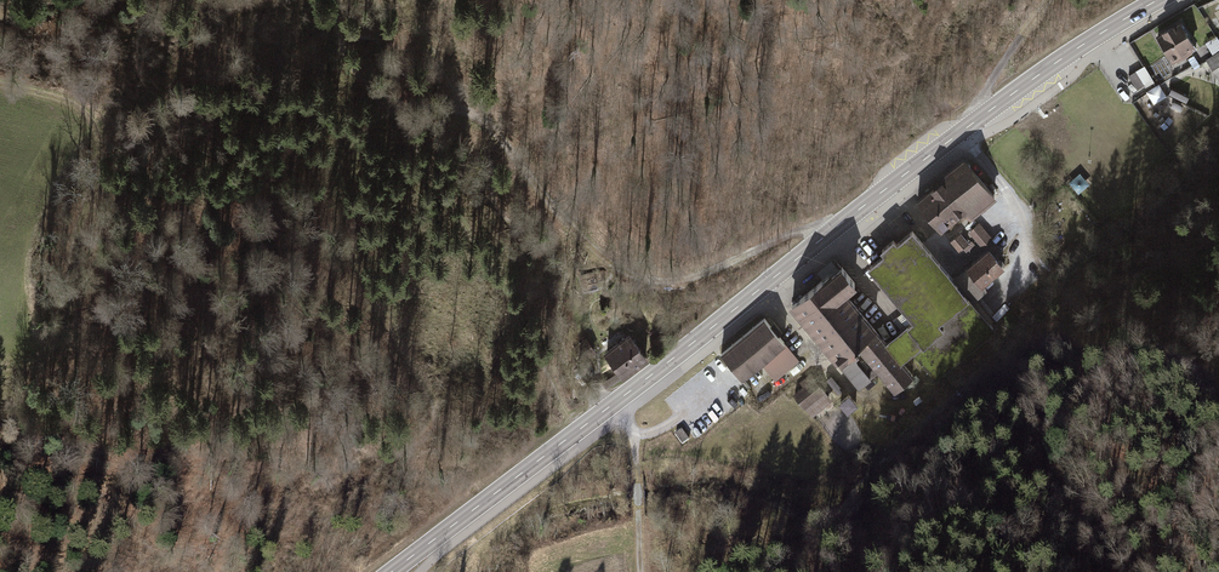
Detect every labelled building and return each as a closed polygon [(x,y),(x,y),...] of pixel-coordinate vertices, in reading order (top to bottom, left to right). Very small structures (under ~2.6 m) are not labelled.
[(1193,47),(1178,23),(1158,35),(1173,59),(1193,47)] [(1218,79),(1218,78),(1218,51),(1206,59),(1218,79)] [(1129,75),(1137,88),(1152,80),(1144,66),(1129,75)] [(1169,94),(1186,102),(1189,96),(1172,88),(1169,94)] [(1174,100),(1171,106),(1180,110),(1182,104),(1174,100)] [(965,160),(917,200),(940,229),(964,209),(969,214),(993,195),(965,160)] [(981,246),(990,238),(979,224),(969,232),(981,246)] [(913,231),(869,267),(915,321),(907,327),(921,344),(912,352),(935,378),(995,328),(971,299),(955,281),(913,231)] [(951,242),(959,252),(969,243),(960,233),(951,242)] [(989,252),(955,281),(971,299),(984,289),(980,285),(1002,266),(989,252)] [(805,324),(842,293),(854,283),(841,268),(792,309),(805,324)] [(595,276),(583,279),(586,291),(598,288),(595,276)] [(839,364),(876,333),(842,293),(805,324),(839,364)] [(797,359),(764,319),(721,354),(740,378),(760,361),(774,378),(797,359)] [(876,333),(839,364),(858,387),(879,370),(895,389),(911,375),(900,362),(912,352),(921,344),(907,327),(886,345),(876,333)] [(602,352),(622,378),(648,359),(628,333),(602,352)] [(593,350),(587,340),(573,349),(580,359),(593,350)] [(832,400),(810,374),(799,382),(803,386),(793,395),(812,417),(832,400)] [(855,404),(848,395),(840,402),(848,411),(855,404)] [(685,427),(691,440),(702,434),(696,422),(685,427)]
